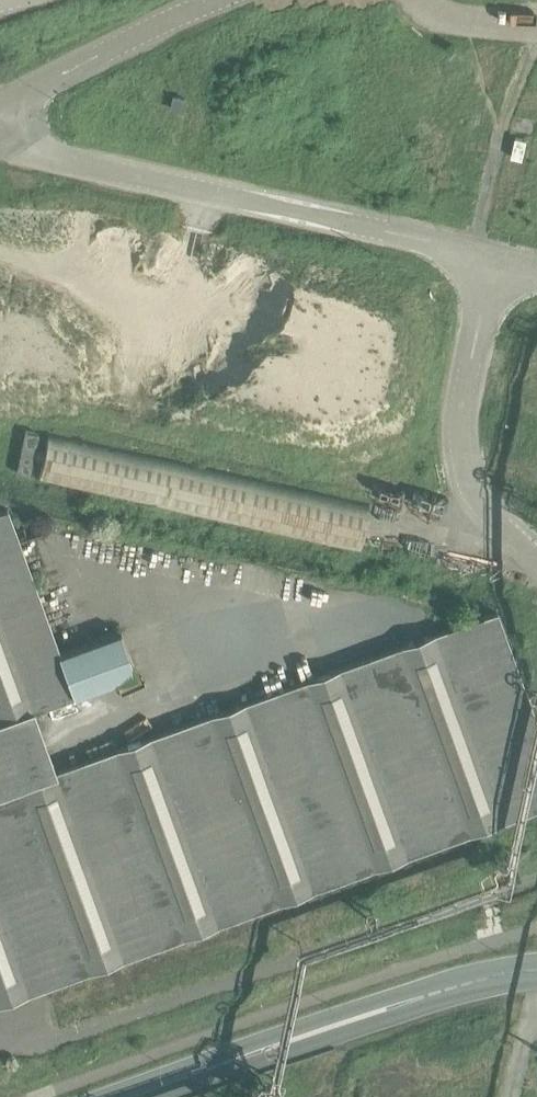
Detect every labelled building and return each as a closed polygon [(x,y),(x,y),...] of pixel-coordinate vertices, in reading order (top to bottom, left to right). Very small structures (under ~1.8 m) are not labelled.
[(182,110),(184,99),(176,97),(173,96),(171,107),(182,110)] [(523,159),(527,140),(524,139),(517,137),(512,157),(520,159),(523,159)] [(27,429),(17,472),(30,475),(39,432),(27,429)] [(370,503),(312,490),(49,431),(38,479),(360,550),(370,503)] [(0,511),(0,1001),(64,978),(536,807),(536,723),(496,611),(429,635),(55,771),(33,709),(135,672),(120,630),(59,652),(18,539),(27,536),(23,527),(15,530),(7,508),(0,511)]
